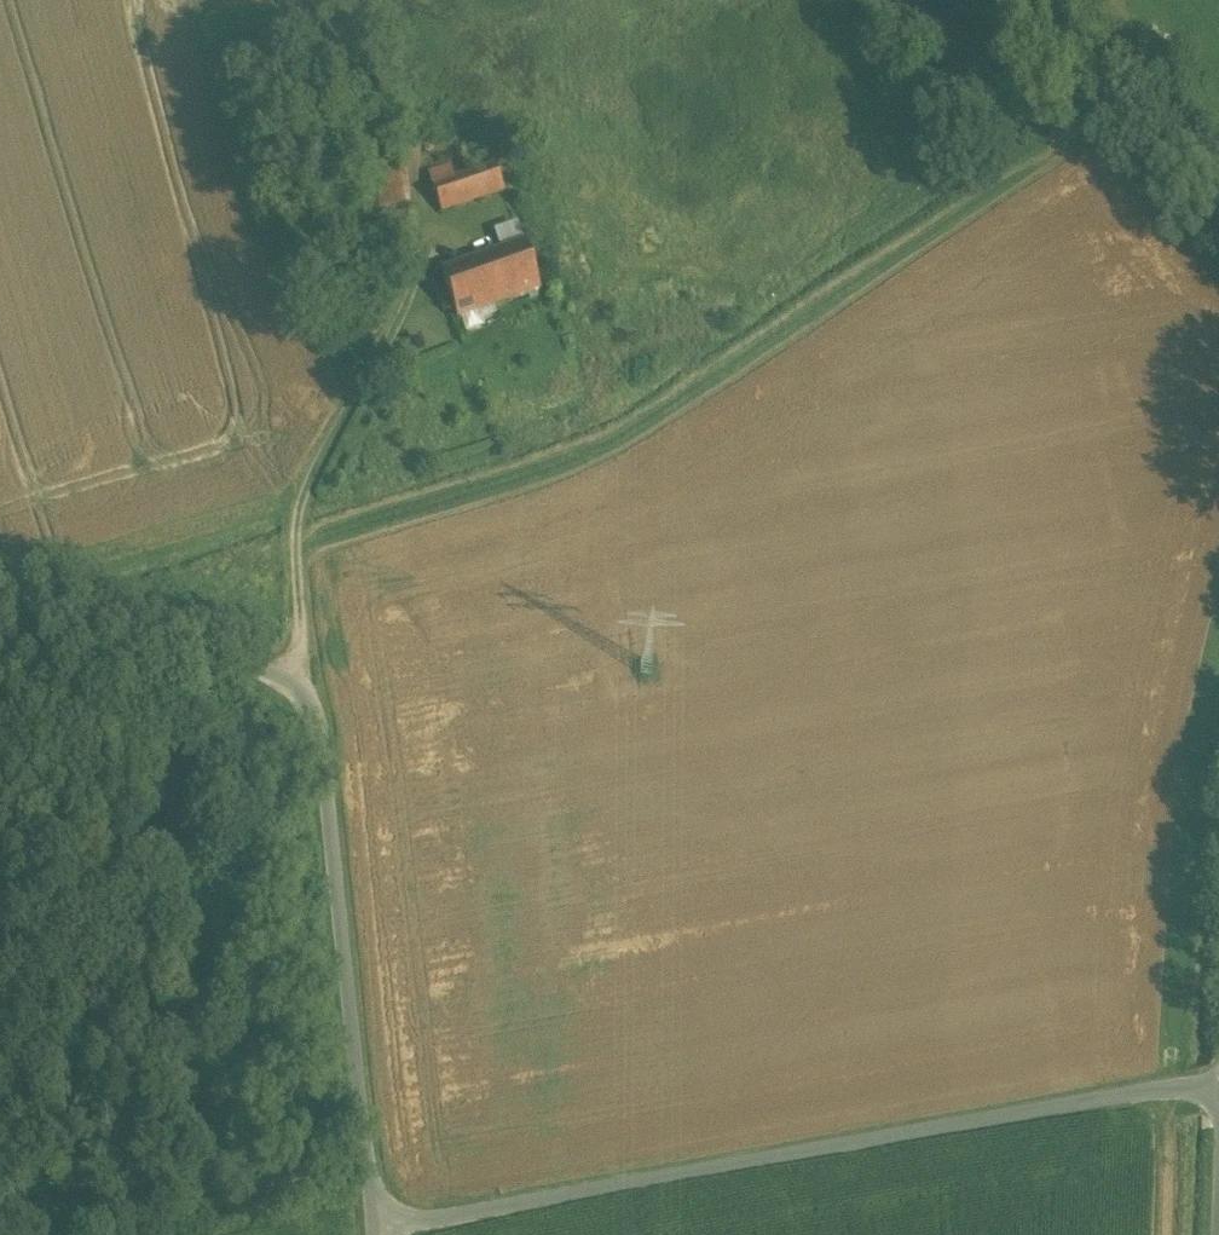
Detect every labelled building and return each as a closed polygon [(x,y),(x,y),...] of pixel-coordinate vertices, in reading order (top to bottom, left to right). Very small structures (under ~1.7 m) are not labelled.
[(399,159),(373,164),(382,210),(408,205),(399,159)] [(429,172),(440,209),(503,190),(495,165),(455,177),(451,165),(429,172)] [(524,243),(469,262),(486,310),(541,290),(524,243)] [(486,310),(469,262),(440,272),(457,320),(486,310)]
